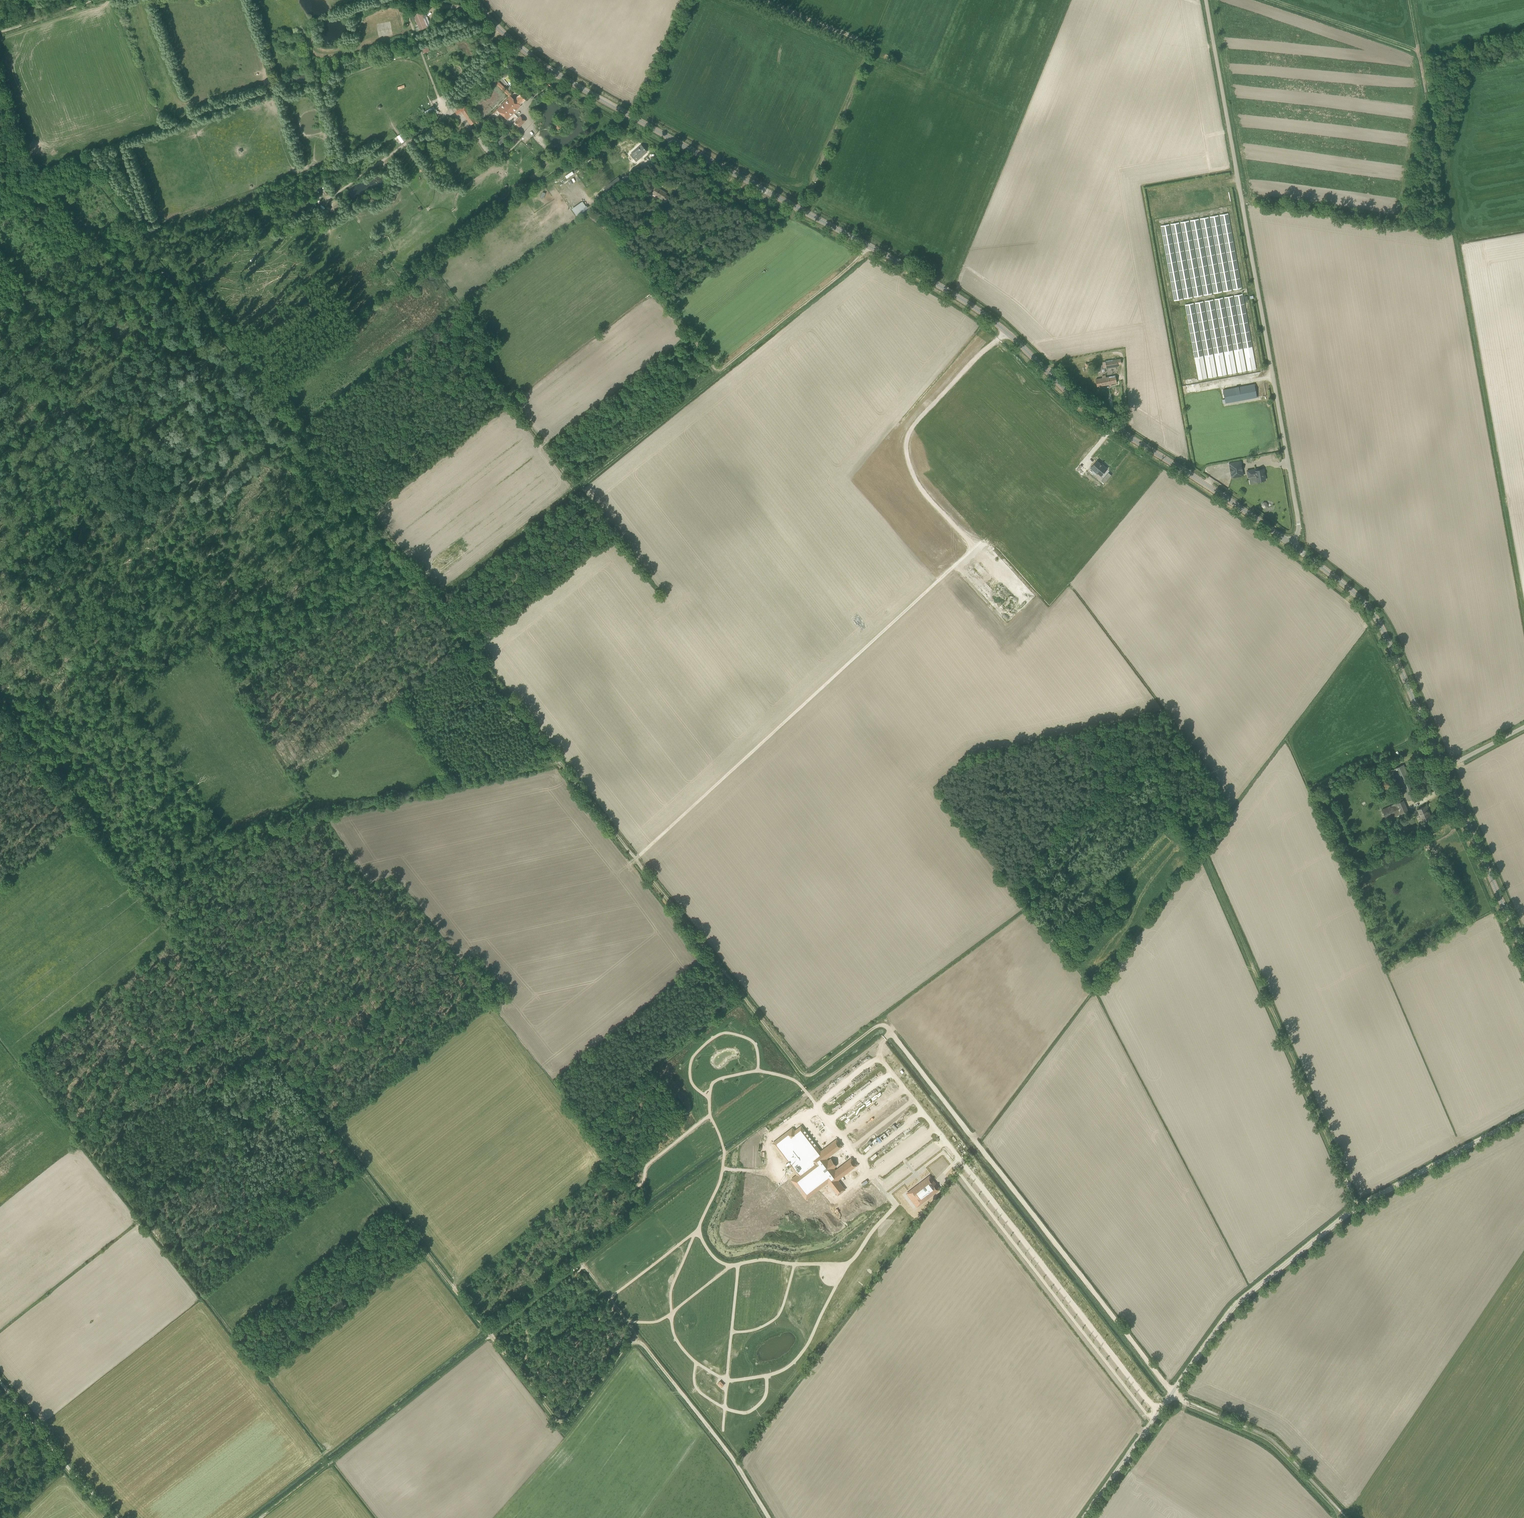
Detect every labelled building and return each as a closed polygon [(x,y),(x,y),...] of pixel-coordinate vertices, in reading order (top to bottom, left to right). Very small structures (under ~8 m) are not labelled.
[(415,20),(419,29),(426,27),(422,16),(424,15),(420,7),(412,11),(415,20)] [(497,79),(495,82),(507,95),(510,93),(497,79)] [(514,99),(510,96),(497,109),(507,119),(520,106),(519,105),(522,101),(527,97),(522,92),(514,99)] [(465,105),(460,108),(458,104),(452,108),(455,112),(457,115),(462,112),(470,125),(476,121),(465,105)] [(520,116),(514,122),(519,127),(525,121),(520,116)] [(500,145),(508,137),(511,141),(514,139),(510,135),(511,134),(508,131),(508,132),(507,131),(500,137),(502,138),(497,142),(500,145)] [(395,138),(400,145),(407,140),(402,133),(395,138)] [(636,161),(647,151),(641,145),(630,154),(636,161)] [(651,194),(661,199),(661,200),(665,203),(669,196),(665,194),(666,193),(656,186),(651,194)] [(645,197),(649,190),(645,187),(645,188),(644,187),(641,191),(643,192),(641,194),(645,197)] [(1197,203),(1208,205),(1211,193),(1200,191),(1197,203)] [(1198,378),(1255,370),(1250,334),(1249,334),(1243,294),(1197,301),(1197,303),(1185,304),(1189,332),(1193,331),(1195,341),(1197,341),(1198,348),(1193,348),(1198,378)] [(1121,361),(1120,358),(1105,360),(1106,361),(1102,362),(1103,367),(1106,367),(1106,368),(1118,366),(1117,361),(1121,361)] [(1097,365),(1096,361),(1086,363),(1087,372),(1092,371),(1091,366),(1097,365)] [(1190,373),(1182,374),(1185,393),(1193,391),(1190,373)] [(1117,384),(1116,376),(1096,379),(1097,387),(1117,384)] [(1254,384),(1223,390),(1226,403),(1257,397),(1254,384)] [(1098,473),(1101,475),(1107,468),(1103,465),(1097,460),(1091,468),(1097,474),(1098,473)] [(1232,477),(1243,475),(1241,461),(1229,463),(1232,477)] [(1257,481),(1265,480),(1264,469),(1259,470),(1258,468),(1247,470),(1248,477),(1256,476),(1257,481)] [(1404,791),(1408,800),(1418,796),(1404,764),(1392,769),(1402,792),(1404,791)] [(1386,820),(1408,811),(1403,800),(1401,795),(1394,798),(1395,801),(1394,802),(1394,803),(1381,809),(1386,820)] [(1417,809),(1422,820),(1430,817),(1427,810),(1427,809),(1426,806),(1417,809)] [(1404,830),(1406,825),(1401,822),(1398,828),(1404,830)] [(772,1124),(764,1130),(767,1134),(771,1132),(770,1131),(772,1130),(772,1131),(775,1128),(772,1124)] [(802,1126),(776,1145),(788,1161),(787,1162),(788,1163),(789,1162),(798,1174),(794,1176),(809,1196),(828,1182),(838,1194),(844,1189),(837,1180),(856,1166),(851,1159),(835,1171),(826,1158),(842,1146),(837,1139),(821,1151),(802,1126)] [(930,1176),(910,1190),(920,1203),(940,1189),(930,1176)]
